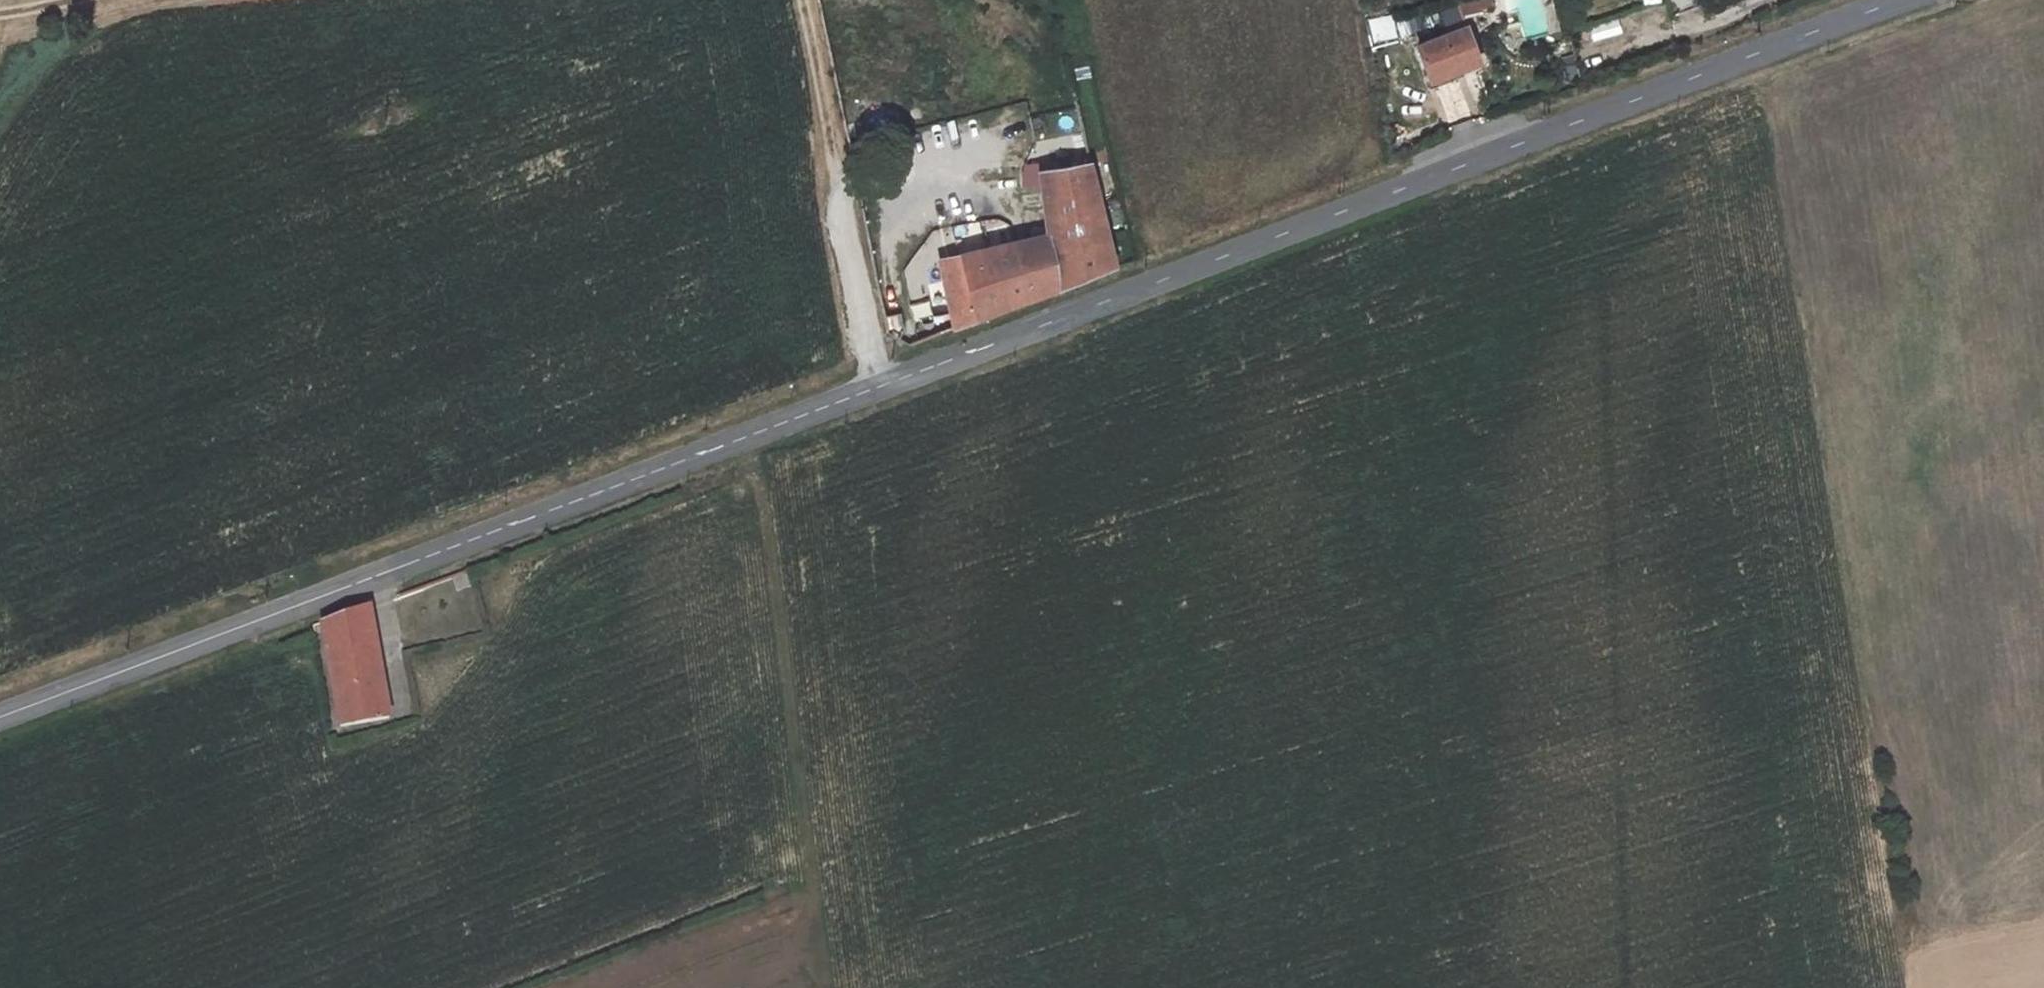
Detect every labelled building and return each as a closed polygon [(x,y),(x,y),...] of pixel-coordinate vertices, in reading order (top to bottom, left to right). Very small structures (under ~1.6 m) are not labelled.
[(1457,2),(1462,14),(1493,5),(1492,0),(1465,0),(1457,2)] [(1621,28),(1616,14),(1588,24),(1593,38),(1621,28)] [(1386,15),(1365,21),(1370,48),(1394,40),(1386,15)] [(1480,62),(1466,26),(1416,46),(1430,82),(1480,62)] [(1048,234),(939,259),(954,328),(1055,290),(1115,266),(1091,162),(1040,170),(1048,234)] [(470,586),(465,571),(451,576),(456,590),(470,586)] [(369,605),(321,622),(340,726),(389,717),(369,605)]
